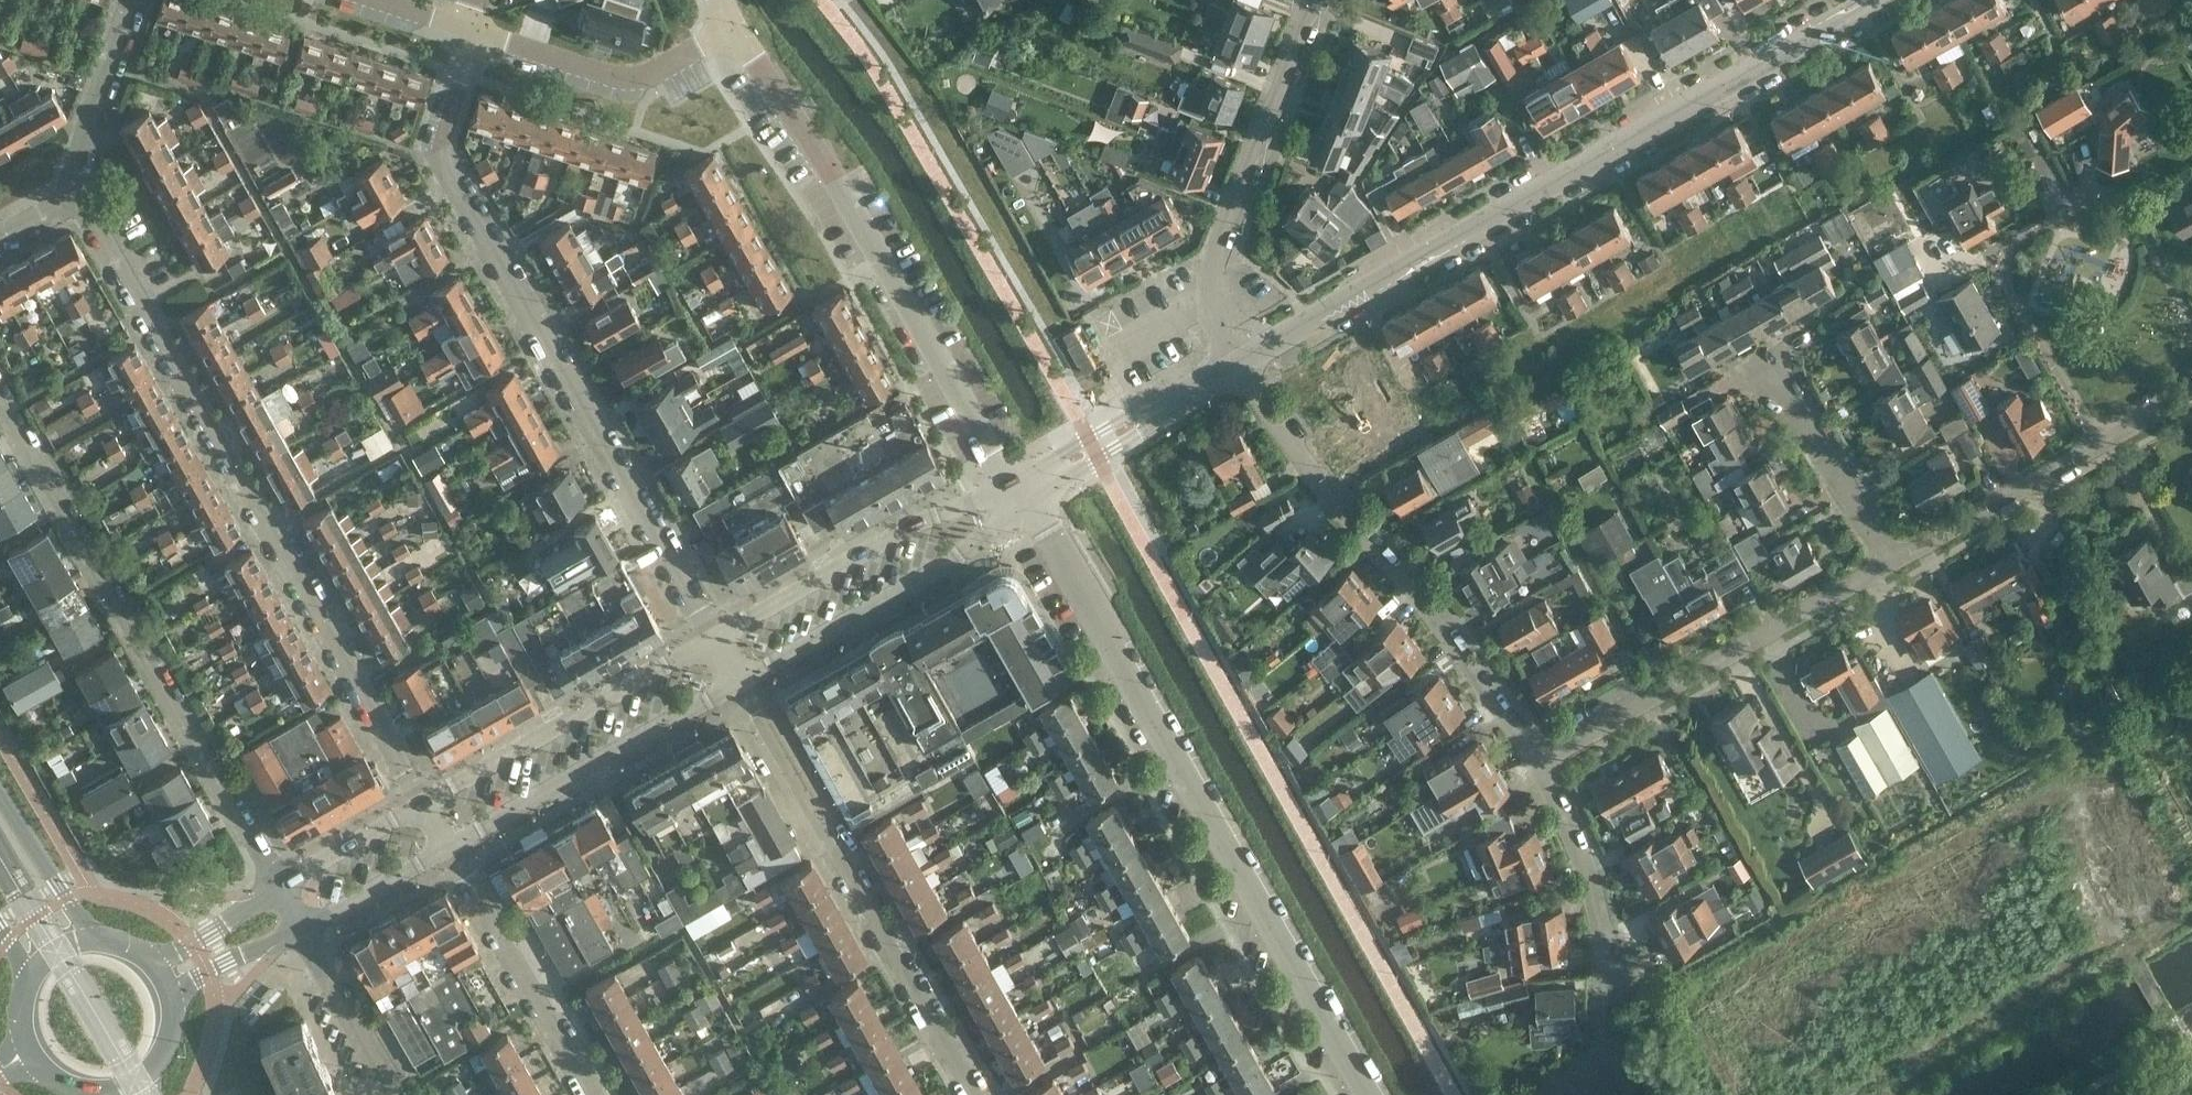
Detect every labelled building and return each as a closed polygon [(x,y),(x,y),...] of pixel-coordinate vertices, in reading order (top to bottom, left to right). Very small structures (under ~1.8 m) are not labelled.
[(155,20),(181,29),(190,0),(162,0),(155,20)] [(202,0),(190,0),(181,29),(206,37),(216,5),(202,0)] [(640,5),(624,0),(603,0),(601,5),(588,1),(586,9),(582,8),(578,21),(581,23),(579,30),(596,36),(595,39),(608,43),(609,40),(631,47),(641,18),(636,17),(640,5)] [(975,11),(995,0),(969,0),(975,11)] [(1264,35),(1274,10),(1250,0),(1232,0),(1227,14),(1223,12),(1226,5),(1213,0),(1210,0),(1206,12),(1264,35)] [(1447,22),(1456,17),(1445,0),(1433,0),(1447,22)] [(1456,17),(1465,11),(1459,0),(1445,0),(1456,17)] [(1498,0),(1482,0),(1489,13),(1501,6),(1498,0)] [(1579,20),(1614,0),(1568,0),(1579,20)] [(1651,24),(1653,27),(1636,36),(1647,55),(1664,46),(1671,58),(1695,45),(1675,10),(1670,0),(1665,0),(1656,5),(1663,17),(1651,24)] [(1695,45),(1719,31),(1710,15),(1725,7),(1721,0),(1670,0),(1675,10),(1695,45)] [(1942,4),(1959,36),(1983,22),(1971,0),(1949,0),(1942,4)] [(1983,22),(2008,8),(2003,0),(1971,0),(1983,22)] [(2093,0),(2061,0),(2071,18),(2095,4),(2093,0)] [(2158,0),(2156,0),(2148,5),(2153,15),(2163,9),(2158,0)] [(2171,0),(2158,0),(2163,9),(2173,3),(2171,0)] [(1918,17),(1935,49),(1959,36),(1942,4),(1918,17)] [(241,13),(216,5),(206,37),(231,45),(241,13)] [(1515,18),(1516,18),(1521,28),(1544,16),(1538,5),(1515,18)] [(1220,29),(1214,45),(1254,61),(1264,35),(1206,12),(1200,25),(1216,31),(1217,28),(1220,29)] [(2113,12),(2103,17),(2109,27),(2119,21),(2113,12)] [(266,21),(241,13),(231,45),(255,53),(266,21)] [(1911,64),(1935,49),(1918,17),(1894,31),(1911,64)] [(2094,22),(2099,32),(2109,27),(2103,17),(2094,22)] [(292,29),(266,21),(255,53),(281,62),(292,29)] [(2119,21),(2109,27),(2115,36),(2124,31),(2119,21)] [(1126,22),(1118,40),(1177,63),(1184,44),(1126,22)] [(1585,33),(1585,34),(1616,87),(1640,74),(1619,37),(1607,44),(1597,26),(1585,33)] [(2109,27),(2099,32),(2105,42),(2115,36),(2109,27)] [(1996,46),(2006,40),(2000,31),(1991,36),(1996,46)] [(1539,32),(1526,39),(1536,55),(1548,48),(1539,32)] [(305,34),(294,66),(320,74),(330,43),(305,34)] [(1572,64),(1593,100),(1594,100),(1595,102),(1607,95),(1605,93),(1616,87),(1585,34),(1574,40),(1581,53),(1588,49),(1590,53),(1572,64)] [(1413,35),(1405,56),(1431,67),(1434,58),(1439,45),(1413,35)] [(1996,46),(1991,36),(1981,41),(1986,51),(1996,46)] [(22,37),(19,47),(19,48),(33,53),(36,42),(22,37)] [(1485,46),(1502,77),(1517,69),(1499,38),(1485,46)] [(1523,62),(1536,55),(1526,39),(1514,46),(1523,62)] [(981,40),(973,59),(989,65),(997,46),(981,40)] [(1347,65),(1397,84),(1408,92),(1414,82),(1403,74),(1387,68),(1392,55),(1356,40),(1347,65)] [(2006,40),(1996,46),(2001,55),(2011,49),(2006,40)] [(47,57),(47,55),(50,47),(36,42),(33,53),(47,57)] [(1476,42),(1440,62),(1453,86),(1458,94),(1474,85),(1468,74),(1487,63),(1476,42)] [(355,51),(330,43),(320,74),(345,83),(355,51)] [(1996,46),(1986,51),(1992,61),(2001,55),(1996,46)] [(139,64),(151,69),(156,54),(144,50),(139,64)] [(77,51),(73,64),(73,66),(84,69),(89,55),(77,51)] [(380,59),(355,51),(345,83),(370,91),(380,59)] [(1,58),(9,71),(18,66),(11,53),(1,58)] [(1549,77),(1569,114),(1571,113),(1572,115),(1583,108),(1582,106),(1593,100),(1572,64),(1571,64),(1567,56),(1545,69),(1549,77)] [(9,71),(1,58),(0,59),(0,76),(9,71)] [(1952,58),(1942,63),(1948,73),(1958,67),(1952,58)] [(405,67),(380,59),(370,91),(394,99),(405,67)] [(1844,74),(1863,106),(1887,92),(1869,60),(1844,74)] [(1948,73),(1942,63),(1933,68),(1939,78),(1948,73)] [(2028,64),(2014,71),(2021,85),(2035,77),(2028,64)] [(1347,65),(1337,89),(1373,104),(1379,90),(1390,94),(1402,102),(1408,92),(1397,84),(1347,65)] [(190,82),(194,71),(180,66),(176,77),(190,82)] [(431,76),(405,67),(394,99),(420,107),(431,76)] [(1963,77),(1958,67),(1948,73),(1954,83),(1963,77)] [(1183,95),(1179,107),(1199,114),(1203,104),(1232,116),(1245,85),(1213,72),(1212,73),(1201,68),(1195,81),(1190,79),(1185,79),(1182,81),(1178,89),(1180,92),(1183,95)] [(207,75),(194,71),(190,82),(204,86),(207,75)] [(69,72),(65,84),(78,88),(80,89),(84,77),(69,72)] [(1441,72),(1430,78),(1439,94),(1450,88),(1441,72)] [(1948,73),(1939,78),(1944,88),(1954,83),(1948,73)] [(230,86),(243,90),(247,79),(233,74),(230,86)] [(1540,82),(1525,91),(1545,127),(1569,114),(1549,77),(1547,78),(1545,74),(1538,78),(1540,82)] [(1844,74),(1820,88),(1838,120),(1863,106),(1844,74)] [(260,83),(247,79),(243,90),(257,95),(260,83)] [(2128,164),(2130,146),(2133,146),(2135,128),(2141,122),(2139,119),(2150,109),(2130,85),(2123,91),(2122,90),(2114,98),(2115,102),(2102,113),(2099,162),(2128,164)] [(22,94),(44,132),(68,119),(52,91),(42,96),(36,86),(22,94)] [(1795,102),(1813,134),(1838,120),(1820,88),(1795,102)] [(993,89),(984,111),(1001,117),(1009,95),(993,89)] [(1337,89),(1327,114),(1363,128),(1373,104),(1337,89)] [(2082,91),(2043,113),(2056,136),(2095,114),(2082,91)] [(1132,92),(1125,110),(1142,117),(1149,99),(1132,92)] [(468,127),(470,127),(495,135),(506,101),(480,93),(468,127)] [(20,146),(44,132),(22,94),(0,107),(6,117),(4,117),(20,146)] [(238,112),(228,95),(213,103),(223,120),(238,112)] [(294,107),(307,112),(311,100),(297,95),(294,107)] [(1425,97),(1414,103),(1420,114),(1431,108),(1425,97)] [(325,104),(311,100),(307,112),(321,116),(325,104)] [(520,143),(531,109),(506,101),(495,135),(520,143)] [(185,109),(190,118),(203,111),(198,102),(185,109)] [(1789,148),(1813,134),(1795,102),(1771,116),(1789,148)] [(119,126),(133,150),(173,128),(166,116),(157,121),(151,108),(119,126)] [(533,148),(527,166),(523,180),(528,182),(534,184),(538,170),(545,152),(556,118),(531,109),(520,143),(533,148)] [(1382,140),(1399,114),(1390,110),(1378,128),(1372,124),(1368,131),(1382,140)] [(1478,138),(1491,161),(1516,147),(1495,110),(1471,123),(1470,124),(1478,138)] [(203,111),(190,118),(195,127),(209,120),(203,111)] [(343,123),(357,128),(361,116),(347,112),(343,123)] [(1456,151),(1469,174),(1491,161),(1478,138),(1470,124),(1471,123),(1465,113),(1457,117),(1471,143),(1456,151)] [(1327,114),(1323,125),(1312,153),(1340,164),(1346,149),(1349,151),(1353,142),(1349,141),(1352,135),(1355,127),(1363,130),(1363,129),(1363,128),(1327,114)] [(1880,114),(1870,120),(1876,129),(1885,124),(1880,114)] [(374,121),(361,116),(357,128),(371,132),(374,121)] [(20,146),(4,117),(0,120),(0,157),(20,146)] [(556,118),(545,152),(534,184),(545,188),(556,155),(570,160),(581,126),(556,118)] [(1162,125),(1157,138),(1214,161),(1223,136),(1181,119),(1176,130),(1162,125)] [(1396,129),(1394,132),(1401,137),(1403,134),(1410,124),(1403,119),(1396,129)] [(1876,129),(1870,120),(1860,125),(1866,135),(1876,129)] [(1735,121),(1711,135),(1729,167),(1753,153),(1735,121)] [(397,141),(410,133),(403,123),(391,131),(397,141)] [(1885,124),(1876,129),(1881,139),(1891,133),(1885,124)] [(581,126),(570,160),(595,168),(606,134),(581,126)] [(1366,149),(1353,171),(1342,167),(1337,177),(1340,178),(1351,182),(1356,172),(1359,173),(1372,152),(1370,151),(1376,143),(1379,145),(1382,140),(1368,131),(1363,129),(1363,130),(1355,127),(1352,135),(1363,139),(1359,145),(1366,149)] [(133,150),(146,174),(177,156),(171,145),(180,140),(173,128),(133,150)] [(1032,160),(1018,135),(999,128),(991,132),(1013,171),(1032,160)] [(1026,128),(1024,131),(1037,154),(1051,145),(1045,135),(1026,128)] [(1876,129),(1866,135),(1872,144),(1881,139),(1876,129)] [(606,134),(595,168),(620,176),(631,142),(606,134)] [(1686,149),(1704,181),(1729,167),(1711,135),(1686,149)] [(1173,157),(1168,171),(1204,185),(1214,161),(1157,138),(1152,151),(1167,157),(1168,155),(1173,157)] [(631,142),(620,176),(645,185),(657,151),(631,142)] [(1106,142),(1101,155),(1127,165),(1132,152),(1106,142)] [(1831,142),(1822,147),(1827,157),(1837,151),(1831,142)] [(1433,145),(1424,150),(1446,187),(1469,174),(1456,151),(1442,159),(1433,145)] [(1827,157),(1822,147),(1812,153),(1818,162),(1827,157)] [(217,165),(230,157),(225,148),(211,155),(217,165)] [(1686,149),(1662,163),(1680,194),(1704,181),(1686,149)] [(1423,200),(1446,187),(1424,150),(1402,163),(1423,200)] [(1837,151),(1827,157),(1833,166),(1842,161),(1837,151)] [(726,178),(713,154),(684,170),(698,194),(726,178)] [(146,174),(159,197),(199,174),(193,163),(184,168),(177,156),(146,174)] [(475,163),(481,173),(493,166),(487,156),(475,163)] [(230,157),(217,165),(222,174),(235,166),(230,157)] [(1827,157),(1818,162),(1823,172),(1833,166),(1827,157)] [(351,176),(356,185),(336,196),(331,199),(338,210),(343,207),(394,178),(383,158),(351,176)] [(1423,200),(1402,163),(1393,168),(1396,174),(1367,191),(1378,210),(1391,202),(1399,214),(1423,200)] [(1680,194),(1662,163),(1638,177),(1656,208),(1680,194)] [(1805,164),(1789,173),(1798,187),(1813,178),(1805,164)] [(499,176),(493,166),(481,173),(487,183),(499,176)] [(269,195),(298,179),(293,171),(264,187),(269,195)] [(159,197),(172,220),(204,202),(197,191),(206,186),(199,174),(159,197)] [(1746,175),(1736,181),(1742,191),(1751,185),(1746,175)] [(357,215),(363,225),(406,200),(394,178),(343,207),(349,219),(357,215)] [(739,201),(726,178),(698,194),(711,217),(739,201)] [(1159,240),(1169,235),(1172,236),(1179,232),(1179,228),(1183,226),(1172,207),(1173,201),(1170,197),(1166,196),(1164,194),(1166,188),(1141,178),(1127,185),(1138,205),(1139,205),(1159,240)] [(1307,235),(1352,184),(1351,182),(1340,178),(1330,191),(1334,195),(1329,202),(1311,187),(1285,216),(1307,235)] [(523,180),(519,191),(530,195),(534,184),(528,182),(523,180)] [(1727,186),(1732,196),(1742,191),(1736,181),(1727,186)] [(1348,206),(1358,195),(1352,184),(1307,235),(1328,254),(1354,224),(1337,210),(1343,202),(1348,206)] [(1997,226),(1990,215),(2005,207),(1993,186),(1978,195),(1972,184),(1942,201),(1966,244),(1997,226)] [(1751,185),(1742,191),(1747,200),(1757,195),(1751,185)] [(1105,199),(1136,253),(1146,247),(1150,249),(1156,245),(1156,241),(1159,240),(1139,205),(1138,205),(1125,213),(1113,194),(1109,196),(1104,186),(1090,194),(1096,204),(1105,199)] [(575,189),(571,202),(582,206),(587,193),(575,189)] [(1742,191),(1732,196),(1738,206),(1747,200),(1742,191)] [(582,206),(593,210),(598,196),(587,193),(582,206)] [(251,194),(238,202),(243,211),(256,203),(251,194)] [(660,202),(661,203),(667,213),(678,206),(673,195),(660,202)] [(2169,209),(2183,232),(2191,228),(2191,196),(2169,209)] [(287,235),(298,228),(281,198),(269,205),(287,235)] [(1081,212),(1113,266),(1114,265),(1118,267),(1124,263),(1125,259),(1136,253),(1105,199),(1096,204),(1081,212)] [(606,214),(619,218),(623,205),(610,201),(606,214)] [(752,224),(739,201),(711,217),(724,240),(752,224)] [(172,220),(186,243),(228,220),(221,209),(210,215),(204,202),(172,220)] [(256,203),(243,211),(248,220),(261,212),(256,203)] [(1698,203),(1688,208),(1694,218),(1703,212),(1698,203)] [(1615,205),(1590,219),(1608,251),(1633,237),(1615,205)] [(1678,214),(1684,223),(1694,218),(1688,208),(1678,214)] [(1843,210),(1822,222),(1833,242),(1855,230),(1843,210)] [(1083,236),(1068,245),(1071,250),(1069,255),(1073,260),(1077,260),(1089,280),(1092,278),(1095,280),(1101,276),(1102,272),(1113,266),(1081,212),(1072,217),(1083,236)] [(1703,212),(1694,218),(1699,227),(1709,222),(1703,212)] [(437,236),(426,215),(398,231),(405,244),(373,262),(377,269),(437,236)] [(674,225),(679,235),(691,228),(685,218),(674,225)] [(1694,218),(1684,223),(1690,233),(1699,227),(1694,218)] [(1566,233),(1584,265),(1608,251),(1590,219),(1566,233)] [(199,268),(200,267),(212,288),(236,274),(224,253),(230,250),(223,237),(234,231),(228,220),(186,243),(199,268)] [(578,234),(571,222),(539,240),(551,262),(583,244),(592,237),(604,230),(600,221),(578,234)] [(765,246),(752,224),(724,240),(737,263),(765,246)] [(697,238),(691,228),(679,235),(685,245),(697,238)] [(72,267),(87,259),(71,230),(45,245),(66,282),(77,276),(72,267)] [(592,237),(583,244),(551,262),(563,283),(595,264),(587,251),(608,239),(604,230),(592,237)] [(1566,233),(1541,247),(1559,279),(1584,265),(1566,233)] [(1785,253),(1812,302),(1836,288),(1824,267),(1836,261),(1820,233),(1785,253)] [(321,263),(334,255),(322,234),(297,249),(308,270),(321,263)] [(449,257),(437,236),(377,269),(382,278),(414,260),(421,273),(449,257)] [(1924,272),(1908,244),(1878,261),(1898,297),(1897,297),(1905,311),(1931,296),(1923,282),(1919,285),(1914,278),(1924,272)] [(66,282),(45,245),(18,260),(34,288),(48,281),(54,290),(66,282)] [(778,269),(765,246),(737,263),(750,285),(778,269)] [(1559,279),(1541,247),(1517,261),(1540,300),(1552,293),(1548,285),(1559,279)] [(1655,250),(1638,260),(1646,273),(1662,263),(1655,250)] [(620,251),(595,264),(563,283),(575,304),(622,277),(616,266),(626,261),(620,251)] [(1773,287),(1789,315),(1812,302),(1785,253),(1775,259),(1787,279),(1773,287)] [(654,256),(628,271),(635,283),(661,268),(654,256)] [(1625,259),(1616,264),(1621,274),(1630,269),(1625,259)] [(18,260),(0,271),(0,289),(13,312),(25,305),(20,296),(34,288),(18,260)] [(308,269),(305,271),(320,297),(335,289),(321,263),(308,270),(308,269)] [(699,271),(705,281),(717,274),(712,264),(699,271)] [(1621,274),(1616,264),(1606,270),(1612,280),(1621,274)] [(1481,266),(1456,280),(1474,312),(1499,298),(1481,266)] [(1305,268),(1292,276),(1299,288),(1312,280),(1305,268)] [(660,269),(648,275),(657,291),(669,284),(660,269)] [(792,292),(778,269),(750,285),(763,309),(792,292)] [(1626,284),(1636,278),(1630,269),(1621,274),(1626,284)] [(1746,294),(1757,288),(1749,273),(1738,280),(1746,294)] [(711,291),(723,284),(717,274),(705,281),(711,291)] [(1621,274),(1612,280),(1617,290),(1626,284),(1621,274)] [(460,275),(428,293),(434,303),(408,318),(414,328),(471,295),(460,275)] [(1972,278),(1938,297),(1966,347),(2000,327),(1972,278)] [(1432,294),(1450,326),(1474,312),(1456,280),(1432,294)] [(1731,303),(1742,297),(1734,282),(1723,289),(1731,303)] [(1890,295),(1882,282),(1864,292),(1872,305),(1890,295)] [(354,283),(330,295),(337,307),(360,295),(354,283)] [(1567,292),(1573,302),(1582,296),(1577,287),(1567,292)] [(1773,287),(1750,300),(1765,329),(1789,315),(1773,287)] [(0,289),(0,315),(2,319),(13,312),(0,289)] [(855,315),(842,292),(813,308),(826,331),(855,315)] [(1573,302),(1567,292),(1558,297),(1563,307),(1573,302)] [(83,294),(74,299),(82,312),(91,307),(83,294)] [(1432,294),(1407,308),(1425,340),(1450,326),(1432,294)] [(243,303),(248,312),(261,304),(256,295),(243,303)] [(441,338),(482,314),(471,295),(414,328),(419,337),(435,328),(441,338)] [(718,303),(720,306),(724,313),(736,307),(730,296),(718,303)] [(1582,296),(1573,302),(1578,311),(1588,306),(1582,296)] [(82,312),(74,299),(65,304),(73,317),(82,312)] [(640,321),(627,299),(586,322),(599,345),(640,321)] [(180,319),(194,343),(223,326),(209,302),(180,319)] [(1573,302),(1563,307),(1569,317),(1578,311),(1573,302)] [(1697,303),(1687,309),(1695,323),(1705,318),(1697,303)] [(1721,317),(1737,345),(1761,332),(1745,303),(1721,317)] [(261,304),(248,312),(253,321),(266,313),(261,304)] [(1855,323),(1850,326),(1836,333),(1849,355),(1881,337),(1868,315),(1871,314),(1866,305),(1850,314),(1855,323)] [(1425,340),(1407,308),(1384,322),(1401,353),(1425,340)] [(1676,315),(1685,329),(1695,323),(1687,309),(1676,315)] [(425,372),(493,334),(482,314),(441,338),(446,347),(419,363),(425,372)] [(868,338),(855,315),(826,331),(839,354),(868,338)] [(1699,330),(1714,358),(1737,345),(1721,317),(1699,330)] [(1908,320),(1893,329),(1911,359),(1925,351),(1927,349),(1909,319),(1908,320)] [(1491,320),(1482,325),(1487,335),(1497,330),(1491,320)] [(31,341),(40,336),(32,323),(23,328),(31,341)] [(1478,341),(1487,335),(1482,325),(1472,331),(1478,341)] [(194,343),(207,366),(236,349),(223,326),(194,343)] [(330,353),(338,348),(325,326),(317,331),(330,353)] [(31,341),(23,328),(14,333),(21,346),(31,341)] [(1493,345),(1502,339),(1497,330),(1487,335),(1493,345)] [(1714,358),(1699,330),(1675,344),(1691,371),(1714,358)] [(789,339),(795,349),(796,350),(807,344),(801,333),(789,339)] [(496,368),(495,367),(492,361),(504,354),(493,334),(425,372),(431,382),(458,367),(467,384),(496,368)] [(363,358),(371,353),(361,335),(352,340),(363,358)] [(1487,335),(1478,341),(1483,350),(1493,345),(1487,335)] [(664,347),(657,336),(614,360),(626,382),(650,368),(654,375),(686,357),(676,340),(664,347)] [(732,336),(707,350),(695,358),(702,369),(711,365),(739,349),(732,336)] [(1881,337),(1849,355),(1861,376),(1879,366),(1884,375),(1899,365),(1894,356),(1892,357),(1881,337)] [(881,361),(868,338),(839,354),(853,378),(881,361)] [(269,349),(274,358),(287,351),(282,342),(269,349)] [(135,344),(108,359),(115,372),(105,378),(112,390),(121,385),(150,368),(135,344)] [(1443,347),(1434,353),(1439,362),(1449,357),(1443,347)] [(74,353),(72,354),(78,364),(89,357),(83,348),(74,353)] [(207,366),(220,389),(249,373),(236,349),(207,366)] [(287,351),(274,358),(279,368),(292,360),(287,351)] [(1424,358),(1430,368),(1439,362),(1434,353),(1424,358)] [(363,362),(370,373),(380,367),(374,356),(363,362)] [(814,356),(802,363),(808,372),(820,366),(814,356)] [(1887,380),(1892,389),(1874,399),(1886,421),(1947,386),(1931,356),(1916,364),(1925,381),(1910,389),(1907,383),(1909,382),(1902,371),(1887,380)] [(1449,357),(1439,362),(1445,372),(1454,367),(1449,357)] [(895,384),(881,361),(853,378),(866,401),(895,384)] [(1439,362),(1430,368),(1435,378),(1445,372),(1439,362)] [(367,380),(377,398),(402,383),(392,365),(367,380)] [(820,366),(808,372),(814,383),(826,376),(820,366)] [(162,391),(150,368),(121,385),(134,407),(162,391)] [(647,426),(684,406),(677,394),(696,384),(690,372),(654,394),(635,405),(637,407),(635,408),(641,419),(642,418),(647,426)] [(220,389),(233,411),(262,395),(249,373),(220,389)] [(514,373),(484,390),(490,400),(463,415),(468,425),(525,393),(514,373)] [(1989,408),(1971,377),(1952,389),(1970,420),(1989,408)] [(247,436),(276,420),(294,410),(279,385),(262,395),(233,411),(247,436)] [(383,396),(398,423),(413,414),(399,387),(383,396)] [(760,387),(727,405),(734,418),(745,412),(767,399),(760,387)] [(296,395),(301,404),(314,397),(309,388),(296,395)] [(839,399),(833,388),(821,395),(827,406),(839,399)] [(76,397),(82,406),(95,399),(90,389),(76,397)] [(176,414),(162,391),(134,407),(141,420),(132,425),(138,436),(176,414)] [(525,393),(468,425),(474,435),(500,419),(506,429),(536,412),(525,393)] [(1996,406),(2004,421),(2022,452),(2044,439),(2037,426),(2052,417),(2041,398),(2025,407),(2018,393),(1996,406)] [(1697,415),(1708,435),(1740,417),(1728,395),(1710,406),(1704,397),(1690,405),(1695,416),(1697,415)] [(306,414),(319,406),(314,397),(301,404),(306,414)] [(46,398),(36,404),(42,416),(53,410),(46,398)] [(1682,398),(1659,411),(1665,423),(1688,409),(1682,398)] [(95,399),(82,406),(87,415),(100,408),(95,399)] [(767,399),(745,412),(734,418),(721,425),(732,445),(778,419),(767,399)] [(1918,403),(1886,421),(1898,442),(1917,432),(1921,440),(1937,432),(1932,423),(1930,424),(1918,403)] [(700,425),(717,415),(711,404),(690,416),(684,406),(647,426),(652,435),(650,436),(656,446),(658,445),(660,448),(700,425)] [(777,462),(801,504),(813,525),(834,514),(843,530),(945,472),(925,438),(905,404),(887,414),(881,404),(777,462)] [(1646,407),(1636,412),(1642,424),(1652,418),(1646,407)] [(1419,449),(1427,463),(1388,486),(1401,511),(1442,488),(1442,489),(1479,468),(1466,445),(1499,427),(1489,409),(1433,442),(1419,449)] [(490,463),(547,432),(536,412),(506,429),(512,438),(485,454),(490,463)] [(1968,426),(1961,413),(1940,425),(1948,438),(1968,426)] [(189,437),(176,414),(138,436),(144,446),(153,441),(160,454),(189,437)] [(1739,458),(1734,449),(1752,438),(1740,417),(1708,435),(1720,455),(1710,461),(1715,471),(1739,458)] [(1257,453),(1238,418),(1206,436),(1226,471),(1241,462),(1252,482),(1265,474),(1254,454),(1257,453)] [(247,436),(260,459),(289,442),(276,420),(247,436)] [(1969,427),(1958,434),(1970,457),(1982,450),(1969,427)] [(558,452),(547,432),(490,463),(496,473),(523,458),(529,468),(558,452)] [(322,442),(327,451),(340,444),(335,434),(322,442)] [(103,443),(108,452),(121,445),(116,436),(103,443)] [(202,460),(189,437),(160,454),(173,477),(202,460)] [(1700,439),(1688,443),(1695,462),(1707,457),(1700,439)] [(260,459),(273,482),(311,460),(303,446),(294,451),(289,442),(260,459)] [(332,461),(345,453),(340,444),(327,451),(332,461)] [(445,460),(436,444),(414,456),(423,473),(445,460)] [(121,445),(108,452),(113,461),(126,454),(121,445)] [(709,446),(668,469),(686,499),(721,479),(712,462),(717,459),(709,446)] [(1925,508),(1966,484),(1946,448),(1928,459),(1933,467),(1909,481),(1925,508)] [(383,480),(403,469),(398,459),(377,470),(383,480)] [(215,484),(202,460),(173,477),(187,500),(215,484)] [(287,506),(315,489),(310,479),(319,474),(311,460),(273,482),(287,506)] [(1765,461),(1749,470),(1747,471),(1742,462),(1722,474),(1723,475),(1715,479),(1713,476),(1699,484),(1705,496),(1727,484),(1739,505),(1777,483),(1765,461)] [(7,462),(0,466),(0,498),(21,486),(7,462)] [(692,511),(705,534),(714,528),(725,546),(716,551),(737,589),(805,550),(778,502),(793,494),(776,462),(692,511)] [(1587,488),(1607,476),(1601,463),(1580,476),(1587,488)] [(1692,472),(1699,484),(1713,476),(1706,464),(1692,472)] [(519,499),(525,510),(538,502),(547,518),(584,497),(569,470),(531,491),(532,492),(519,499)] [(447,488),(438,472),(425,480),(434,495),(447,488)] [(1224,495),(1236,488),(1228,475),(1216,482),(1224,495)] [(1263,476),(1253,490),(1262,496),(1272,482),(1263,476)] [(1528,481),(1515,488),(1527,511),(1540,504),(1528,481)] [(130,490),(135,499),(148,492),(143,483),(130,490)] [(1771,515),(1773,514),(1790,504),(1777,483),(1739,505),(1739,506),(1747,501),(1759,522),(1757,523),(1763,532),(1777,524),(1771,515)] [(199,522),(228,506),(215,484),(187,500),(199,522)] [(21,486),(0,498),(0,530),(35,510),(21,486)] [(447,488),(434,495),(443,511),(456,504),(447,488)] [(1250,488),(1227,501),(1235,513),(1257,500),(1250,488)] [(421,491),(406,492),(407,504),(422,503),(421,491)] [(140,508),(153,501),(148,492),(135,499),(140,508)] [(371,515),(384,507),(378,497),(365,504),(371,515)] [(1425,524),(1430,534),(1428,537),(1432,546),(1436,545),(1438,549),(1469,531),(1463,520),(1478,511),(1470,497),(1441,513),(1441,514),(1425,524)] [(1281,502),(1261,513),(1268,526),(1288,514),(1295,510),(1288,498),(1281,502)] [(443,511),(451,525),(464,517),(457,504),(443,511)] [(302,520),(316,544),(344,528),(344,529),(354,524),(347,512),(338,517),(331,505),(302,520)] [(242,531),(228,506),(199,522),(189,528),(196,540),(206,534),(214,547),(242,531)] [(1595,564),(1643,537),(1625,506),(1578,532),(1595,564)] [(572,529),(536,550),(546,568),(583,548),(593,566),(616,552),(596,515),(572,529)] [(384,537),(397,530),(391,519),(378,527),(384,537)] [(436,519),(422,520),(423,536),(437,536),(436,519)] [(316,544),(329,567),(357,551),(357,552),(367,546),(360,535),(351,540),(344,529),(344,528),(316,544)] [(156,536),(161,545),(174,538),(169,529),(156,536)] [(1740,556),(1742,555),(1764,543),(1756,529),(1732,543),(1740,556)] [(1254,579),(1276,560),(1289,575),(1279,584),(1288,595),(1338,552),(1324,535),(1319,539),(1311,530),(1284,554),(1274,542),(1244,567),(1254,579)] [(47,531),(8,554),(22,578),(61,556),(47,531)] [(1791,584),(1823,566),(1808,538),(1803,541),(1798,533),(1771,548),(1791,584)] [(2155,602),(2178,590),(2149,537),(2110,558),(2133,600),(2149,591),(2155,602)] [(166,554),(179,547),(174,538),(161,545),(166,554)] [(1470,590),(1500,573),(1521,561),(1508,540),(1487,552),(1458,569),(1470,590)] [(397,560),(410,553),(404,542),(390,549),(397,560)] [(1750,569),(1771,557),(1764,543),(1742,555),(1750,569)] [(2017,548),(1986,566),(2000,590),(2004,598),(2006,597),(2008,598),(2010,598),(2013,597),(2015,597),(2017,596),(2019,595),(2022,592),(2023,591),(2025,589),(2026,587),(2027,585),(2028,585),(2030,588),(2042,581),(2033,566),(2028,569),(2017,548)] [(251,550),(224,566),(232,579),(222,584),(228,595),(238,590),(265,574),(251,550)] [(329,567),(342,590),(370,574),(380,569),(373,558),(364,563),(357,552),(357,551),(329,567)] [(1663,562),(1699,623),(1727,607),(1719,593),(1750,575),(1737,553),(1694,578),(1679,552),(1663,562)] [(1699,623),(1663,562),(1659,553),(1630,570),(1644,594),(1658,586),(1670,606),(1656,614),(1671,640),(1699,623)] [(1521,561),(1500,573),(1470,590),(1482,611),(1512,595),(1507,586),(1538,568),(1531,555),(1529,557),(1521,561)] [(61,556),(22,578),(35,602),(74,580),(61,556)] [(628,574),(620,560),(589,578),(609,614),(630,651),(662,633),(641,597),(645,595),(631,572),(628,574)] [(411,583),(423,576),(417,565),(404,572),(411,583)] [(1960,606),(1970,623),(1982,616),(1975,604),(2000,590),(1986,566),(1955,584),(1965,602),(1960,606)] [(1322,624),(1367,585),(1352,568),(1327,590),(1332,596),(1312,613),(1322,624)] [(1578,588),(1586,582),(1578,568),(1556,581),(1559,590),(1574,582),(1578,588)] [(999,575),(968,594),(906,628),(787,695),(854,809),(882,794),(888,806),(976,756),(966,737),(1074,675),(1020,580),(1018,577),(1017,576),(1015,576),(1014,575),(1011,573),(1010,573),(1008,573),(1005,573),(1003,573),(1001,574),(999,575)] [(1197,577),(1190,584),(1197,596),(1206,588),(1207,590),(1215,582),(1208,573),(1200,580),(1197,577)] [(278,597),(265,574),(238,590),(251,612),(278,597)] [(342,590),(355,613),(383,597),(383,598),(393,592),(386,580),(376,585),(370,574),(342,590)] [(74,580),(35,602),(49,626),(88,604),(74,580)] [(1382,603),(1367,585),(1322,624),(1333,636),(1338,631),(1341,635),(1356,622),(1358,624),(1382,603)] [(417,596),(423,605),(435,597),(430,588),(417,596)] [(2040,620),(2053,613),(2041,592),(2028,599),(2040,620)] [(198,614),(212,606),(206,595),(193,604),(198,614)] [(568,687),(584,678),(577,665),(593,656),(579,632),(558,595),(511,622),(543,677),(553,694),(568,687)] [(291,619),(278,597),(251,612),(264,635),(291,619)] [(355,613),(368,636),(406,614),(399,603),(390,609),(383,598),(383,597),(355,613)] [(435,597),(423,605),(428,614),(440,606),(435,597)] [(1949,635),(1956,631),(1947,614),(1942,617),(1931,598),(1899,615),(1911,635),(1905,639),(1914,655),(1922,651),(1924,654),(1951,638),(1949,635)] [(1554,612),(1545,599),(1499,625),(1512,648),(1526,640),(1530,646),(1559,629),(1551,614),(1554,612)] [(14,613),(7,601),(0,605),(0,620),(14,613)] [(102,628),(88,604),(49,626),(63,651),(102,628)] [(1588,641),(1562,657),(1576,682),(1608,663),(1601,652),(1605,649),(1603,646),(1615,639),(1600,610),(1578,622),(1588,641)] [(496,630),(486,613),(460,627),(494,686),(515,722),(544,705),(532,683),(543,677),(511,622),(496,630)] [(381,659),(410,644),(403,632),(412,626),(406,614),(368,636),(381,659)] [(622,655),(630,651),(609,614),(579,632),(593,656),(609,647),(606,640),(612,636),(622,655)] [(211,635),(224,628),(218,618),(205,625),(211,635)] [(304,642),(291,619),(264,635),(271,647),(260,653),(267,664),(277,658),(304,642)] [(1364,674),(1411,638),(1397,620),(1371,641),(1373,643),(1353,658),(1354,659),(1343,667),(1355,681),(1364,674)] [(441,638),(447,647),(443,649),(470,700),(489,732),(490,736),(515,722),(494,686),(460,627),(441,638)] [(2020,630),(2008,636),(2014,646),(2025,639),(2020,630)] [(1971,639),(1983,659),(1996,652),(1985,631),(1971,639)] [(1312,658),(1321,668),(1345,648),(1336,638),(1312,658)] [(1425,656),(1411,638),(1364,674),(1355,681),(1355,682),(1364,694),(1374,686),(1385,678),(1396,673),(1399,677),(1425,656)] [(1550,663),(1541,668),(1530,674),(1545,700),(1576,682),(1562,657),(1552,638),(1540,645),(1550,663)] [(224,658),(237,651),(231,640),(218,648),(224,658)] [(280,687),(317,665),(304,642),(277,658),(284,669),(273,676),(280,687)] [(1842,676),(1860,706),(1855,709),(1861,720),(1887,706),(1891,704),(1875,676),(1870,679),(1856,655),(1850,658),(1844,647),(1812,665),(1814,667),(1801,676),(1813,697),(1830,688),(1828,684),(1842,676)] [(1345,648),(1321,668),(1329,679),(1343,667),(1354,659),(1353,658),(1345,648)] [(114,649),(74,671),(88,696),(128,674),(114,649)] [(470,700),(443,649),(419,662),(464,746),(471,742),(473,746),(478,742),(480,743),(485,740),(485,739),(490,736),(489,732),(470,700)] [(1247,649),(1233,657),(1246,682),(1247,682),(1260,674),(1247,649)] [(0,657),(0,671),(15,662),(9,652),(0,657)] [(47,657),(3,682),(17,707),(61,682),(60,680),(67,676),(61,665),(54,669),(47,657)] [(464,746),(419,662),(392,677),(410,708),(423,700),(435,721),(422,728),(440,760),(464,746)] [(237,681),(250,673),(244,663),(231,670),(237,681)] [(303,704),(331,688),(317,665),(280,687),(286,696),(296,691),(303,704)] [(1980,756),(1931,672),(1889,696),(1938,780),(1980,756)] [(128,674),(88,696),(102,720),(141,698),(128,674)] [(1406,707),(1372,730),(1381,743),(1403,728),(1452,694),(1439,675),(1411,695),(1418,706),(1410,711),(1406,707)] [(245,694),(250,703),(263,696),(257,687),(245,694)] [(1070,692),(1040,708),(1053,731),(1082,715),(1070,692)] [(1464,713),(1452,694),(1403,728),(1421,753),(1432,746),(1427,739),(1464,713)] [(255,712),(268,705),(263,696),(250,703),(255,712)] [(116,744),(155,722),(141,698),(102,720),(116,744)] [(1778,776),(1795,766),(1772,726),(1764,731),(1748,702),(1714,721),(1723,738),(1718,740),(1726,753),(1730,751),(1740,767),(1765,753),(1778,776)] [(1282,705),(1266,718),(1281,736),(1296,723),(1282,705)] [(1920,763),(1887,706),(1861,720),(1855,724),(1859,731),(1836,744),(1865,795),(1920,763)] [(305,716),(356,805),(389,787),(375,763),(370,766),(362,752),(340,716),(326,724),(318,709),(305,716)] [(1034,753),(1048,746),(1058,740),(1066,753),(1095,736),(1082,715),(1053,731),(1043,737),(1029,744),(1034,753)] [(269,737),(320,826),(356,805),(305,716),(269,737)] [(69,722),(58,728),(63,737),(74,731),(69,722)] [(169,746),(155,722),(116,744),(130,769),(169,746)] [(1353,726),(1340,735),(1348,747),(1361,738),(1353,726)] [(1024,736),(1029,744),(1043,737),(1037,728),(1024,736)] [(764,851),(775,871),(800,857),(793,843),(796,842),(742,748),(740,749),(729,729),(722,732),(720,738),(713,742),(708,740),(702,743),(735,801),(754,832),(753,833),(764,851)] [(1095,736),(1066,753),(1078,774),(1107,758),(1095,736)] [(241,752),(271,804),(283,824),(280,826),(286,837),(289,836),(292,840),(293,839),(294,841),(310,832),(320,826),(269,737),(241,752)] [(1297,741),(1286,748),(1293,759),(1304,752),(1297,741)] [(1418,792),(1423,801),(1490,761),(1484,751),(1486,750),(1482,743),(1480,744),(1478,742),(1452,757),(1450,753),(1425,767),(1434,782),(1418,792)] [(737,866),(748,886),(775,871),(764,851),(753,833),(754,832),(735,801),(702,743),(676,759),(712,822),(726,847),(737,866)] [(58,746),(44,754),(50,764),(64,756),(58,746)] [(1659,752),(1628,770),(1647,805),(1656,800),(1650,788),(1673,776),(1659,752)] [(1074,790),(1083,784),(1091,797),(1120,781),(1107,758),(1078,774),(1054,788),(1059,797),(1073,789),(1074,790)] [(649,774),(686,837),(712,822),(676,759),(649,774)] [(1423,801),(1419,803),(1412,806),(1425,829),(1476,799),(1481,806),(1479,807),(1487,821),(1505,811),(1498,797),(1508,791),(1504,785),(1507,784),(1498,770),(1496,771),(1490,761),(1423,801)] [(965,772),(974,791),(988,784),(980,766),(965,772)] [(60,788),(76,777),(70,767),(54,777),(60,788)] [(180,767),(141,789),(156,815),(195,792),(180,767)] [(124,769),(80,794),(94,818),(138,794),(124,769)] [(1646,805),(1647,805),(1628,770),(1596,789),(1600,796),(1598,797),(1603,806),(1605,805),(1609,812),(1623,804),(1630,815),(1621,820),(1631,838),(1657,824),(1646,805)] [(1063,771),(1049,779),(1054,788),(1068,780),(1063,771)] [(633,810),(657,854),(671,846),(681,864),(694,857),(683,839),(686,837),(649,774),(623,789),(634,809),(633,810)] [(1345,785),(1331,795),(1330,796),(1338,808),(1353,797),(1345,785)] [(210,818),(195,792),(156,815),(170,840),(210,818)] [(922,798),(908,806),(914,816),(927,809),(922,798)] [(1664,798),(1650,805),(1658,820),(1672,812),(1664,798)] [(616,840),(595,804),(571,818),(592,854),(613,893),(649,873),(627,834),(616,840)] [(1100,843),(1129,827),(1116,804),(1086,821),(1095,835),(1070,849),(1075,857),(1100,843)] [(1027,807),(1014,815),(1022,829),(1035,821),(1027,807)] [(1544,851),(1535,830),(1517,838),(1505,811),(1487,821),(1469,831),(1474,843),(1476,842),(1491,875),(1544,851)] [(864,831),(877,856),(907,839),(893,815),(864,831)] [(571,818),(549,831),(602,928),(612,922),(595,889),(607,883),(592,854),(571,818)] [(928,841),(941,833),(935,823),(922,830),(928,841)] [(1011,824),(994,834),(1002,848),(1019,838),(1011,824)] [(1724,824),(1714,830),(1719,839),(1730,834),(1724,824)] [(1637,873),(1689,845),(1688,845),(1700,838),(1693,825),(1659,843),(1655,836),(1627,853),(1628,855),(1626,857),(1630,864),(1632,863),(1637,873)] [(1104,852),(1112,866),(1141,849),(1129,827),(1100,843),(1099,844),(1075,857),(1080,866),(1104,852)] [(574,903),(591,934),(602,928),(549,831),(525,844),(561,910),(574,903)] [(1813,853),(1826,876),(1852,860),(1839,837),(1813,853)] [(877,856),(891,880),(921,863),(907,839),(877,856)] [(1360,841),(1340,853),(1352,874),(1373,862),(1360,841)] [(1696,858),(1689,845),(1637,873),(1643,883),(1640,885),(1645,892),(1647,891),(1648,894),(1676,879),(1672,871),(1696,858)] [(551,895),(545,884),(523,846),(498,860),(535,924),(560,911),(551,895)] [(954,856),(949,846),(935,854),(941,864),(954,856)] [(1100,901),(1154,871),(1141,849),(1112,866),(1119,879),(1095,893),(1100,901)] [(1522,880),(1523,884),(1552,872),(1544,851),(1491,875),(1497,891),(1522,880)] [(1032,855),(1014,864),(1021,877),(1039,868),(1032,855)] [(1741,856),(1728,863),(1736,879),(1750,872),(1741,856)] [(812,861),(781,878),(795,902),(826,885),(812,861)] [(891,880),(904,903),(934,887),(921,863),(891,880)] [(722,900),(748,886),(737,866),(722,875),(725,881),(715,887),(722,900)] [(1137,910),(1166,893),(1154,871),(1100,901),(1105,910),(1129,897),(1137,910)] [(722,901),(722,900),(715,887),(689,902),(678,883),(666,890),(677,911),(684,922),(685,921),(697,915),(722,901)] [(839,909),(826,885),(795,902),(809,926),(839,909)] [(957,893),(963,903),(977,895),(971,885),(957,893)] [(1757,885),(1743,893),(1748,901),(1762,893),(1757,885)] [(753,894),(759,904),(773,896),(767,886),(753,894)] [(904,903),(918,928),(948,911),(934,887),(904,903)] [(509,1008),(476,951),(475,950),(478,948),(445,890),(420,904),(479,1010),(480,1013),(482,1016),(485,1021),(509,1008)] [(1149,932),(1178,915),(1166,893),(1137,910),(1149,932)] [(1663,936),(1692,920),(1714,908),(1706,894),(1682,907),(1679,901),(1651,916),(1653,919),(1651,920),(1655,928),(1657,927),(1663,936)] [(697,915),(687,920),(696,936),(731,916),(729,913),(722,901),(697,915)] [(999,913),(993,903),(979,910),(986,920),(999,913)] [(420,904),(414,907),(396,918),(455,1023),(479,1010),(420,904)] [(1534,907),(1504,916),(1507,939),(1566,930),(1563,907),(1546,910),(1546,905),(1534,907)] [(1714,908),(1692,920),(1663,936),(1668,946),(1666,947),(1670,955),(1672,954),(1674,956),(1701,941),(1695,930),(1706,924),(1709,928),(1721,921),(1720,920),(1730,914),(1725,905),(1715,911),(1714,908)] [(1418,906),(1397,915),(1404,930),(1425,921),(1418,906)] [(852,933),(839,909),(809,926),(822,950),(852,933)] [(535,924),(541,934),(567,920),(561,910),(560,911),(535,924)] [(780,910),(766,918),(773,928),(786,921),(780,910)] [(661,935),(684,922),(677,911),(655,923),(661,935)] [(1082,911),(1069,919),(1078,935),(1079,934),(1090,928),(1091,928),(1082,911)] [(1483,923),(1480,913),(1461,918),(1464,930),(1483,924),(1483,923)] [(1162,955),(1191,938),(1178,915),(1149,932),(1162,955)] [(371,931),(405,992),(444,1060),(468,1046),(458,1029),(457,1027),(455,1023),(396,918),(371,931)] [(935,935),(949,959),(978,943),(965,918),(935,935)] [(547,945),(572,931),(567,920),(541,934),(547,945)] [(1012,937),(1006,927),(993,934),(999,944),(1012,937)] [(1120,937),(1125,945),(1139,937),(1134,929),(1120,937)] [(1539,956),(1569,952),(1566,930),(1507,939),(1512,970),(1540,966),(1539,956)] [(371,931),(346,945),(380,1006),(405,992),(371,931)] [(547,945),(552,955),(578,942),(572,931),(547,945)] [(822,950),(836,974),(866,957),(852,933),(822,950)] [(786,953),(800,945),(794,934),(780,942),(786,953)] [(1130,954),(1144,946),(1139,937),(1125,945),(1130,954)] [(731,939),(715,949),(720,958),(736,948),(731,939)] [(558,965),(583,952),(578,942),(552,955),(558,965)] [(949,959),(962,983),(992,966),(978,943),(949,959)] [(1013,968),(1027,960),(1020,950),(1006,958),(1013,968)] [(589,962),(583,952),(558,965),(564,976),(589,962)] [(1201,954),(1171,970),(1184,993),(1213,977),(1201,954)] [(1087,957),(1077,962),(1084,975),(1093,969),(1087,957)] [(658,967),(663,976),(678,968),(673,959),(658,967)] [(722,959),(713,964),(720,976),(729,971),(722,959)] [(962,983),(976,1007),(1005,990),(992,966),(962,983)] [(683,977),(678,968),(663,976),(668,985),(683,977)] [(1472,995),(1505,986),(1500,969),(1467,978),(1472,995)] [(585,990),(598,1013),(628,995),(615,972),(585,990)] [(802,980),(807,990),(821,983),(816,972),(802,980)] [(1026,992),(1039,984),(1033,974),(1020,981),(1026,992)] [(1189,1002),(1197,1015),(1226,999),(1213,977),(1184,993),(1175,999),(1160,1007),(1164,1016),(1189,1002)] [(872,1003),(858,979),(828,996),(842,1020),(872,1003)] [(1503,988),(1507,1002),(1531,995),(1527,981),(1503,988)] [(1575,1025),(1578,1025),(1574,986),(1538,989),(1540,1023),(1542,1023),(1544,1039),(1557,1038),(1575,1032),(1575,1025)] [(711,988),(695,998),(698,1003),(700,1007),(703,1012),(719,1003),(721,1002),(713,987),(711,988)] [(1501,989),(1487,992),(1491,1007),(1505,1003),(1501,989)] [(976,1007),(989,1030),(1019,1014),(1005,990),(976,1007)] [(1155,998),(1160,1007),(1175,999),(1170,990),(1155,998)] [(380,1006),(381,1006),(387,1017),(412,1003),(405,992),(380,1006)] [(598,1013),(611,1035),(641,1018),(628,995),(598,1013)] [(1053,1008),(1047,997),(1034,1005),(1040,1016),(1053,1008)] [(1226,999),(1197,1015),(1209,1037),(1238,1021),(1226,999)] [(418,1015),(412,1003),(387,1017),(394,1029),(418,1015)] [(682,1012),(688,1021),(703,1012),(700,1007),(698,1003),(682,1012)] [(885,1027),(872,1003),(842,1020),(855,1044),(885,1027)] [(799,1012),(805,1022),(819,1014),(813,1004),(799,1012)] [(693,1030),(708,1021),(703,1012),(688,1021),(693,1030)] [(480,1013),(457,1027),(458,1029),(468,1046),(491,1032),(485,1021),(482,1016),(480,1013)] [(989,1030),(1002,1054),(1032,1037),(1019,1014),(989,1030)] [(418,1015),(394,1029),(400,1040),(425,1026),(418,1015)] [(611,1035),(623,1057),(654,1040),(641,1018),(611,1035)] [(301,1021),(258,1040),(284,1094),(335,1094),(301,1021)] [(1238,1021),(1209,1037),(1221,1059),(1250,1043),(1238,1021)] [(431,1038),(425,1026),(400,1040),(407,1052),(431,1038)] [(898,1051),(885,1027),(855,1044),(868,1068),(898,1051)] [(813,1036),(819,1047),(833,1039),(827,1028),(813,1036)] [(1180,1042),(1185,1051),(1200,1042),(1195,1033),(1180,1042)] [(480,1049),(493,1073),(521,1057),(508,1034),(480,1049)] [(1061,1053),(1075,1046),(1069,1036),(1055,1043),(1061,1053)] [(1016,1079),(1046,1062),(1032,1037),(1002,1054),(1016,1079)] [(438,1049),(431,1038),(407,1052),(413,1063),(438,1049)] [(1156,1038),(1141,1046),(1150,1063),(1165,1055),(1156,1038)] [(623,1057),(636,1080),(666,1063),(654,1040),(623,1057)] [(1190,1059),(1204,1051),(1200,1042),(1185,1051),(1190,1059)] [(1221,1059),(1229,1073),(1205,1086),(1210,1094),(1224,1086),(1234,1081),(1263,1065),(1250,1043),(1221,1059)] [(708,1057),(713,1066),(729,1057),(723,1048),(708,1057)] [(912,1074),(898,1051),(868,1068),(882,1091),(912,1074)] [(832,1070),(846,1062),(840,1052),(827,1060),(832,1070)] [(790,1053),(776,1062),(786,1079),(800,1071),(790,1053)] [(493,1073),(506,1094),(534,1079),(521,1057),(493,1073)] [(729,1057),(713,1066),(719,1075),(734,1066),(729,1057)] [(1131,1065),(1142,1084),(1156,1076),(1145,1057),(1131,1065)] [(1173,1060),(1157,1069),(1165,1084),(1181,1074),(1173,1060)] [(1089,1071),(1083,1061),(1069,1068),(1075,1079),(1089,1071)] [(645,1094),(662,1094),(679,1085),(666,1063),(636,1080),(645,1094)] [(1234,1081),(1242,1094),(1262,1094),(1275,1087),(1263,1065),(1234,1081)] [(884,1094),(924,1094),(912,1074),(882,1091),(884,1094)] [(846,1094),(859,1086),(854,1075),(840,1083),(846,1094)] [(460,1080),(458,1076),(432,1091),(434,1094),(455,1094),(465,1089),(460,1080)] [(1026,1094),(1065,1094),(1054,1076),(1025,1093),(1026,1094)] [(506,1094),(543,1094),(534,1079),(506,1094)] [(1097,1084),(1083,1093),(1084,1094),(1103,1094),(1097,1084)] [(679,1085),(662,1094),(685,1094),(679,1085)] [(1210,1094),(1229,1094),(1224,1086),(1210,1094)]
